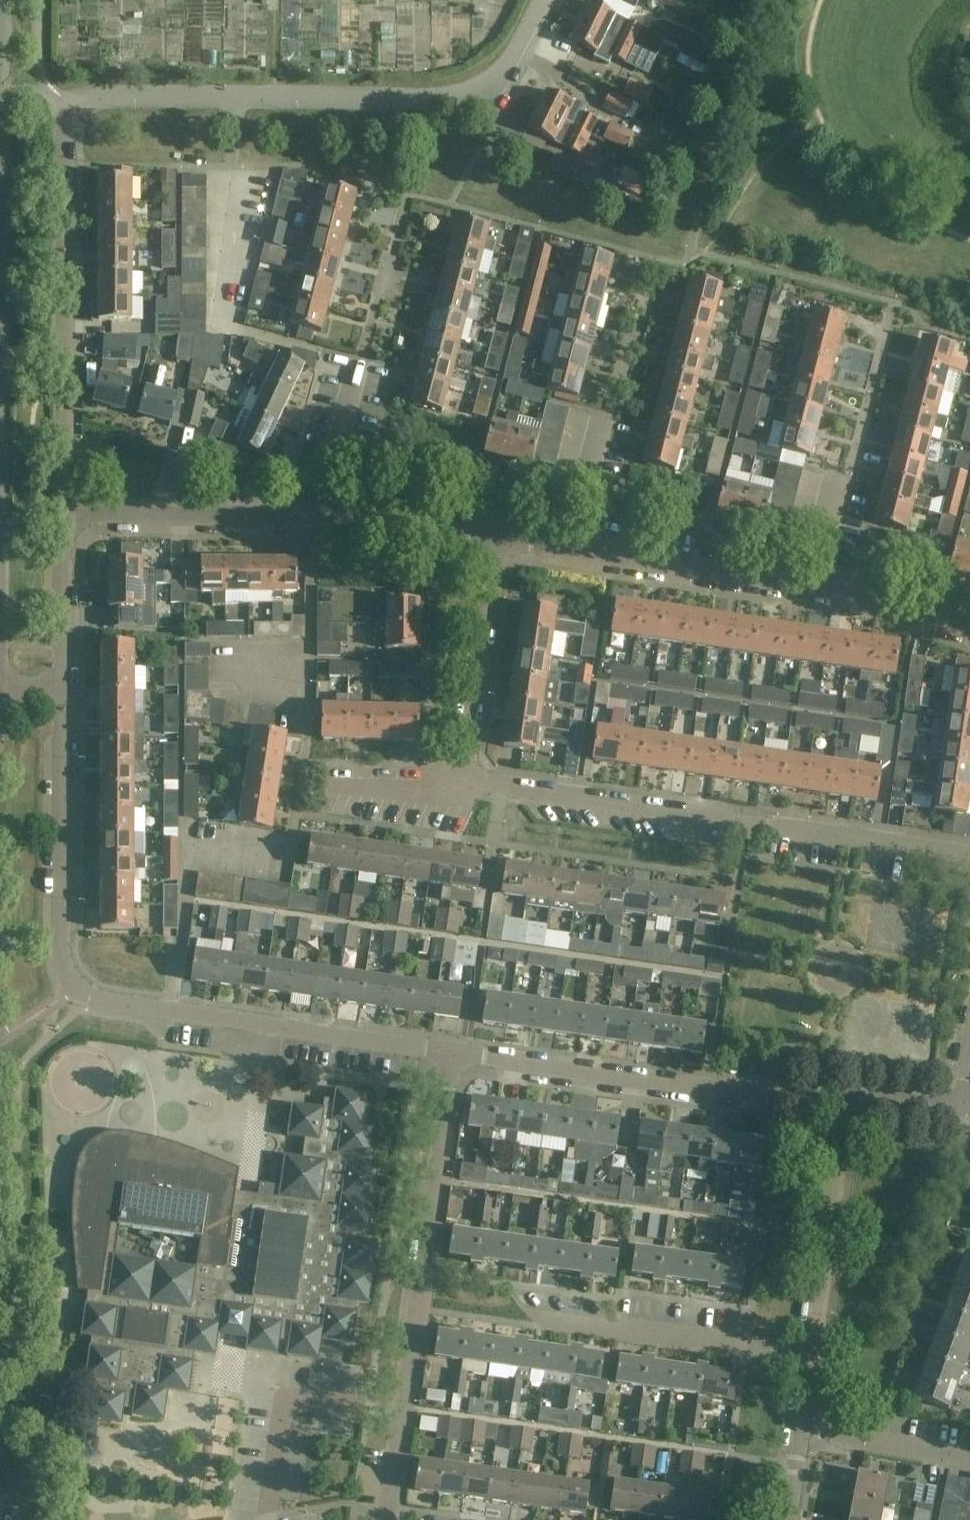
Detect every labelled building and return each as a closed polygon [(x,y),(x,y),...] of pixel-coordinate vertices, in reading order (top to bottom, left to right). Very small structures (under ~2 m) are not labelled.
[(580,21),(633,47),(654,58),(662,42),(645,34),(640,43),(637,41),(643,28),(628,21),(635,9),(617,0),(605,0),(601,8),(590,2),(580,21)] [(580,21),(571,39),(597,52),(595,56),(594,55),(594,56),(609,64),(610,63),(609,63),(612,57),(625,63),(626,62),(638,68),(647,73),(651,65),(654,58),(633,47),(580,21)] [(625,79),(621,96),(646,103),(651,86),(625,79)] [(573,98),(571,102),(547,90),(537,109),(589,135),(597,120),(584,114),(588,105),(573,98)] [(589,135),(537,109),(528,127),(580,153),(589,135)] [(626,149),(634,133),(608,120),(600,137),(626,149)] [(648,179),(624,166),(616,183),(640,195),(648,179)] [(99,203),(131,203),(131,178),(131,170),(111,170),(111,178),(99,178),(99,203)] [(182,176),(182,189),(206,189),(206,177),(182,176)] [(281,179),(276,199),(290,203),(291,201),(300,204),(305,186),(281,179)] [(162,184),(162,203),(176,203),(176,184),(162,184)] [(320,210),(351,218),(357,194),(326,186),(323,197),(311,194),(308,206),(320,209),(320,210)] [(206,201),(206,189),(182,189),(182,201),(206,201)] [(290,205),(290,203),(276,199),(271,216),(292,221),(296,207),(290,205)] [(182,213),(206,213),(206,201),(182,201),(182,213)] [(99,226),(131,226),(131,203),(99,203),(99,226)] [(176,222),(176,203),(162,203),(162,222),(176,222)] [(320,210),(314,233),(345,240),(351,218),(320,210)] [(206,225),(206,213),(182,213),(182,225),(206,225)] [(458,219),(452,243),(483,251),(483,250),(493,253),(496,242),(486,240),(491,218),(471,213),(468,222),(458,219)] [(287,226),(270,222),(265,243),(282,247),(287,226)] [(206,237),(206,225),(182,225),(182,237),(206,237)] [(99,250),(131,250),(131,226),(99,226),(99,250)] [(162,231),(162,250),(176,250),(176,231),(162,231)] [(298,239),(295,252),(325,259),(340,263),(345,240),(314,233),(312,243),(298,239)] [(206,249),(206,237),(182,237),(182,249),(206,249)] [(513,259),(527,263),(531,244),(517,241),(513,259)] [(286,249),(286,248),(282,247),(265,243),(260,262),(281,267),(286,249)] [(446,266),(477,274),(483,251),(452,243),(446,266)] [(537,246),(533,263),(546,267),(551,249),(537,246)] [(182,261),(206,261),(206,249),(182,249),(182,261)] [(137,250),(131,250),(99,250),(99,273),(131,273),(137,273),(137,250)] [(176,269),(176,250),(162,250),(162,269),(176,269)] [(568,273),(606,283),(612,259),(581,251),(577,264),(571,262),(568,273)] [(340,263),(295,252),(292,264),(305,267),(303,278),(334,286),(340,263)] [(522,281),(527,263),(513,259),(508,278),(522,281)] [(206,273),(206,261),(182,261),(182,273),(206,273)] [(546,267),(533,263),(528,282),(542,285),(546,267)] [(471,296),(477,274),(446,266),(440,289),(471,296)] [(253,290),(267,294),(273,295),(278,277),(258,272),(253,290)] [(98,297),(131,297),(131,273),(99,273),(98,297)] [(181,278),(181,285),(206,285),(206,273),(182,273),(181,278)] [(600,305),(606,283),(568,273),(566,282),(572,283),(569,297),(600,305)] [(181,297),(181,285),(181,278),(167,278),(167,297),(181,297)] [(303,278),(297,300),(328,308),(334,286),(303,278)] [(691,279),(685,302),(715,310),(731,314),(734,302),(718,297),(721,287),(691,279)] [(206,285),(181,285),(181,297),(206,296),(206,285)] [(506,286),(501,304),(515,308),(519,290),(506,286)] [(465,319),(471,296),(440,289),(434,311),(465,319)] [(769,305),(765,323),(778,327),(783,309),(790,310),(794,295),(773,289),(769,305)] [(261,312),(267,294),(253,290),(248,308),(261,312)] [(520,312),(534,316),(539,295),(525,292),(520,312)] [(206,296),(181,297),(181,309),(206,308),(206,296)] [(98,297),(98,306),(92,306),(92,321),(131,321),(131,297),(98,297)] [(155,321),(155,336),(179,336),(181,336),(181,320),(181,309),(181,297),(167,297),(167,306),(167,315),(155,315),(155,321)] [(569,297),(563,320),(594,328),(600,305),(569,297)] [(322,332),(328,308),(297,300),(291,324),(322,332)] [(750,300),(745,318),(758,322),(763,304),(750,300)] [(679,325),(709,333),(715,310),(685,302),(679,325)] [(515,308),(501,304),(496,322),(510,326),(515,308)] [(181,309),(181,320),(206,320),(206,308),(181,309)] [(459,342),(465,319),(434,311),(428,334),(459,342)] [(808,334),(839,342),(845,319),(814,311),(808,334)] [(528,336),(534,316),(520,312),(514,333),(528,336)] [(560,333),(557,343),(588,351),(594,328),(563,320),(551,317),(548,330),(560,333)] [(758,322),(745,318),(740,336),(754,340),(758,322)] [(181,336),(195,336),(206,336),(206,320),(181,320),(181,336)] [(774,344),(778,327),(765,323),(760,341),(774,344)] [(673,349),(703,357),(709,333),(679,325),(673,349)] [(494,333),(489,351),(503,354),(507,336),(494,333)] [(420,341),(416,356),(422,357),(453,365),(459,342),(428,334),(426,343),(420,341)] [(839,342),(808,334),(802,357),(834,365),(839,342)] [(141,347),(136,347),(136,337),(104,335),(101,376),(94,403),(124,411),(131,384),(115,379),(116,360),(135,361),(140,361),(141,347)] [(195,336),(181,336),(179,336),(175,358),(191,360),(195,336)] [(195,336),(191,360),(209,366),(219,370),(223,336),(206,336),(195,336)] [(249,344),(243,358),(257,365),(259,361),(274,368),(268,381),(292,392),(304,366),(280,355),(279,357),(263,349),(262,349),(254,345),(255,345),(256,339),(245,338),(244,344),(249,344)] [(514,338),(509,356),(522,359),(527,341),(514,338)] [(916,362),(947,370),(965,374),(968,363),(950,358),(953,346),(922,338),(916,362)] [(588,351),(557,343),(551,366),(583,374),(588,351)] [(738,346),(733,364),(747,368),(752,349),(738,346)] [(715,360),(703,357),(673,349),(667,371),(697,379),(700,368),(712,371),(715,360)] [(498,372),(503,354),(489,351),(484,369),(498,372)] [(753,369),(766,373),(771,355),(758,351),(753,369)] [(522,359),(509,356),(504,374),(503,380),(508,381),(508,380),(514,382),(515,377),(518,377),(522,359)] [(447,388),(453,365),(422,357),(416,380),(447,388)] [(828,388),(834,365),(802,357),(796,380),(828,388)] [(534,361),(530,373),(548,378),(545,389),(575,397),(577,397),(583,374),(551,366),(546,365),(546,364),(540,362),(534,361)] [(910,385),(941,393),(947,370),(916,362),(910,385)] [(742,386),(747,368),(733,364),(729,382),(742,386)] [(160,392),(166,370),(154,367),(148,390),(146,389),(139,415),(183,426),(191,393),(179,389),(177,397),(160,392)] [(762,391),(766,373),(753,369),(748,387),(762,391)] [(661,393),(692,401),(697,379),(667,371),(661,393)] [(253,412),(277,423),(292,392),(268,381),(267,382),(252,375),(247,386),(256,390),(253,395),(260,398),(253,412)] [(477,396),(491,400),(496,382),(482,378),(477,396)] [(447,388),(416,380),(410,404),(441,412),(447,388)] [(527,385),(514,382),(508,380),(508,381),(505,394),(523,399),(527,385)] [(822,411),(828,388),(796,380),(790,403),(822,411)] [(527,385),(523,399),(541,404),(545,390),(527,385)] [(935,416),(936,415),(941,393),(910,385),(904,408),(935,416)] [(722,409),(735,413),(740,395),(726,392),(722,409)] [(741,414),(755,418),(761,396),(747,392),(741,414)] [(685,425),(692,401),(661,393),(655,417),(685,425)] [(486,418),(491,400),(477,396),(473,415),(486,418)] [(543,415),(566,421),(569,409),(547,403),(543,415)] [(822,411),(790,403),(784,425),(816,433),(822,411)] [(277,423),(253,412),(242,407),(233,427),(228,425),(215,452),(243,465),(250,451),(261,456),(277,423)] [(904,408),(898,431),(929,439),(933,426),(945,430),(948,418),(936,415),(935,416),(904,408)] [(730,432),(735,413),(722,409),(717,428),(730,432)] [(509,414),(506,424),(492,420),(484,452),(508,458),(516,426),(519,416),(509,414)] [(750,437),(755,418),(741,414),(736,433),(750,437)] [(564,432),(566,421),(543,415),(540,426),(564,432)] [(649,440),(679,447),(690,450),(693,440),(682,437),(685,425),(655,417),(649,440)] [(816,433),(784,425),(773,422),(767,446),(810,457),(816,433)] [(965,423),(960,442),(969,444),(969,424),(965,423)] [(532,461),(535,449),(538,437),(539,432),(516,426),(508,458),(531,464),(532,461)] [(561,443),(564,432),(540,426),(539,432),(538,437),(561,443)] [(924,462),(924,461),(929,439),(898,431),(892,454),(924,462)] [(558,454),(561,443),(538,437),(535,449),(558,454)] [(710,455),(724,459),(728,441),(714,438),(710,455)] [(673,471),(679,447),(649,440),(643,463),(673,471)] [(756,458),(759,445),(740,440),(737,453),(756,458)] [(759,445),(756,458),(773,463),(777,450),(759,445)] [(558,454),(535,449),(532,461),(555,466),(558,454)] [(953,469),(967,472),(969,461),(969,454),(958,451),(953,469)] [(892,454),(886,477),(918,485),(921,474),(938,478),(941,465),(924,461),(924,462),(892,454)] [(718,478),(724,459),(710,455),(705,474),(718,478)] [(779,463),(776,475),(799,481),(802,469),(779,463)] [(947,491),(961,495),(967,472),(953,469),(947,491)] [(799,481),(776,475),(774,486),(796,492),(799,481)] [(918,485),(886,477),(881,500),(912,508),(929,513),(932,501),(915,497),(918,485)] [(740,519),(748,487),(724,481),(716,512),(740,519)] [(796,492),(774,486),(772,493),(771,498),(793,503),(796,492)] [(772,493),(748,487),(740,519),(764,525),(765,521),(768,509),(771,498),(772,493)] [(941,514),(955,518),(961,495),(947,491),(941,514)] [(790,515),(793,503),(771,498),(768,509),(790,515)] [(906,531),(912,508),(881,500),(875,523),(906,531)] [(787,527),(790,515),(768,509),(765,521),(787,527)] [(955,518),(941,514),(937,532),(930,531),(927,544),(947,549),(955,518)] [(956,541),(948,573),(969,578),(969,545),(956,541)] [(110,560),(110,585),(156,585),(165,585),(164,572),(142,572),(142,560),(141,560),(141,545),(122,545),(122,560),(110,560)] [(170,572),(170,585),(185,585),(185,560),(171,560),(170,560),(170,572)] [(202,561),(185,560),(185,585),(185,593),(202,592),(212,592),(212,605),(226,605),(226,602),(225,602),(225,560),(202,560),(202,561)] [(249,605),(249,592),(249,560),(225,560),(225,602),(226,602),(226,605),(249,605)] [(249,592),(273,592),(273,560),(249,560),(249,592)] [(297,560),(273,560),(273,592),(272,592),(272,599),(282,599),(282,592),(297,592),(297,560)] [(110,585),(110,609),(114,609),(114,628),(156,629),(156,585),(110,585)] [(185,585),(170,585),(170,603),(185,603),(185,593),(185,585)] [(524,604),(520,628),(553,633),(553,632),(583,637),(597,639),(599,621),(586,620),(584,625),(554,621),(556,609),(562,610),(564,598),(537,594),(535,606),(524,604)] [(419,601),(387,601),(378,601),(378,625),(387,625),(419,625),(419,601)] [(612,634),(636,638),(641,605),(617,601),(612,634)] [(659,641),(664,609),(641,605),(636,638),(659,641)] [(317,606),(317,625),(331,625),(332,606),(317,606)] [(683,645),(688,612),(664,609),(659,641),(683,645)] [(706,648),(711,616),(688,612),(683,645),(706,648)] [(274,623),(274,637),(304,637),(304,616),(291,616),(290,623),(274,623)] [(730,652),(735,619),(711,616),(706,648),(730,652)] [(753,655),(758,623),(735,619),(730,652),(753,655)] [(225,638),(225,623),(206,623),(206,638),(225,638)] [(225,623),(225,638),(244,638),(244,623),(225,623)] [(254,637),(274,637),(274,623),(254,623),(254,637)] [(777,659),(782,626),(758,623),(753,655),(777,659)] [(317,644),(317,656),(341,656),(341,645),(331,645),(331,625),(317,625),(317,644)] [(419,625),(387,625),(387,649),(419,649),(419,625)] [(800,662),(805,630),(782,626),(777,659),(800,662)] [(517,652),(549,657),(553,633),(520,628),(517,652)] [(824,666),(829,633),(805,630),(800,662),(824,666)] [(847,669),(852,637),(829,633),(824,666),(847,669)] [(583,637),(580,657),(594,659),(597,639),(583,637)] [(875,640),(852,637),(847,669),(861,671),(859,680),(869,682),(875,640)] [(875,640),(869,682),(881,684),(883,675),(895,676),(899,644),(875,640)] [(103,643),(103,667),(134,667),(135,643),(103,643)] [(209,645),(185,645),(184,659),(209,659),(209,645)] [(164,649),(164,667),(178,667),(178,649),(164,649)] [(549,657),(517,652),(513,675),(546,680),(559,682),(561,669),(548,667),(549,657)] [(907,686),(921,688),(926,658),(911,656),(907,686)] [(349,663),(330,662),(330,677),(348,677),(349,663)] [(367,663),(349,663),(348,677),(367,678),(367,663)] [(396,678),(397,664),(377,664),(376,678),(396,678)] [(415,665),(397,664),(396,678),(414,679),(415,665)] [(629,681),(631,667),(612,664),(609,679),(629,681)] [(576,686),(590,688),(593,668),(578,666),(576,686)] [(102,691),(134,691),(134,667),(103,667),(102,691)] [(178,667),(164,667),(164,687),(178,686),(178,667)] [(184,667),(184,679),(209,679),(209,667),(184,667)] [(649,670),(631,667),(629,681),(647,684),(649,670)] [(942,691),(951,692),(969,695),(969,671),(954,668),(945,667),(942,691)] [(676,689),(678,675),(659,672),(657,686),(676,689)] [(510,699),(542,704),(546,680),(513,675),(510,699)] [(696,677),(678,675),(676,689),(694,691),(696,677)] [(704,693),(723,696),(725,681),(706,678),(704,693)] [(184,691),(208,691),(209,679),(184,679),(184,691)] [(743,684),(725,681),(723,696),(741,698),(743,684)] [(797,706),(797,707),(817,710),(819,695),(818,695),(820,684),(802,681),(800,692),(797,706)] [(608,699),(626,702),(628,687),(597,683),(594,704),(607,706),(608,699)] [(587,706),(590,688),(576,686),(573,703),(587,706)] [(770,703),(772,689),(753,686),(751,700),(770,703)] [(918,708),(921,688),(907,686),(904,705),(918,708)] [(628,687),(626,702),(644,704),(647,690),(628,687)] [(790,691),(772,689),(770,703),(788,705),(790,691)] [(102,691),(102,715),(134,715),(134,691),(102,691)] [(210,724),(214,700),(208,691),(184,691),(184,720),(210,724)] [(654,706),(673,709),(675,695),(656,692),(654,706)] [(947,716),(969,719),(969,695),(951,692),(947,716)] [(346,738),(348,695),(336,695),(336,706),(323,706),(322,738),(346,738)] [(346,738),(370,739),(371,707),(360,707),(360,695),(348,695),(346,738)] [(675,695),(673,709),(691,712),(693,698),(675,695)] [(819,695),(817,710),(835,712),(837,698),(819,695)] [(164,696),(164,715),(178,714),(178,696),(164,696)] [(510,699),(506,722),(550,729),(553,709),(542,707),(542,704),(510,699)] [(701,713),(720,716),(722,701),(703,699),(701,713)] [(214,700),(210,724),(222,726),(226,702),(214,700)] [(845,714),(864,717),(866,702),(847,700),(845,714)] [(740,704),(722,701),(720,716),(738,718),(740,704)] [(222,726),(234,728),(238,704),(226,702),(222,726)] [(866,702),(864,717),(882,720),(884,705),(866,702)] [(238,704),(234,728),(246,730),(250,705),(238,704)] [(250,705),(246,730),(254,731),(254,729),(258,730),(261,707),(250,705)] [(748,720),(767,723),(769,709),(750,706),(748,720)] [(261,707),(258,730),(271,732),(274,709),(261,707)] [(394,740),(395,708),(371,707),(370,739),(394,740)] [(395,708),(394,740),(418,741),(419,709),(395,708)] [(769,709),(767,723),(785,726),(787,712),(769,709)] [(797,713),(795,727),(814,730),(816,716),(797,713)] [(178,714),(164,715),(163,734),(177,734),(178,714)] [(102,738),(134,738),(134,715),(102,715),(102,738)] [(900,733),(914,735),(917,717),(903,715),(900,733)] [(816,716),(814,730),(832,733),(834,718),(816,716)] [(944,739),(944,740),(969,744),(969,719),(947,716),(944,739)] [(570,720),(568,731),(583,733),(585,723),(570,720)] [(841,734),(861,737),(863,723),(844,720),(841,734)] [(583,733),(568,731),(568,732),(550,729),(506,722),(503,746),(535,751),(537,740),(567,744),(562,776),(576,777),(583,733)] [(863,723),(861,737),(879,740),(877,748),(879,748),(877,761),(889,763),(895,728),(863,723)] [(184,747),(198,747),(198,728),(184,728),(184,747)] [(593,760),(617,764),(621,731),(597,728),(593,760)] [(254,731),(250,756),(282,760),(286,734),(271,732),(258,730),(254,729),(254,731)] [(640,767),(645,735),(621,731),(617,764),(640,767)] [(912,754),(914,735),(900,733),(897,752),(912,754)] [(664,771),(668,738),(645,735),(640,767),(664,771)] [(692,742),(687,774),(711,778),(715,745),(717,737),(705,735),(703,743),(692,742)] [(134,738),(102,738),(102,762),(143,762),(143,739),(134,739),(134,738)] [(687,774),(692,742),(668,738),(664,771),(687,774)] [(969,767),(969,744),(944,740),(944,739),(931,738),(929,751),(942,753),(941,763),(969,767)] [(164,744),(164,762),(178,762),(178,744),(164,744)] [(734,781),(739,749),(715,745),(711,778),(734,781)] [(198,747),(184,747),(184,766),(198,766),(198,747)] [(739,749),(734,781),(758,785),(763,752),(751,751),(739,749)] [(811,751),(810,759),(805,791),(828,795),(833,762),(822,761),(823,753),(811,751)] [(835,751),(833,762),(828,795),(852,798),(857,766),(858,755),(835,751)] [(763,752),(758,785),(781,788),(786,756),(774,754),(763,752)] [(282,760),(250,756),(247,779),(279,783),(282,760)] [(810,759),(786,756),(781,788),(805,791),(810,759)] [(102,762),(102,786),(134,786),(134,775),(146,775),(146,762),(143,762),(102,762)] [(178,762),(164,762),(163,781),(178,781),(178,762)] [(907,782),(910,764),(896,762),(893,780),(907,782)] [(941,763),(937,786),(969,791),(969,784),(969,767),(941,763)] [(857,766),(852,798),(876,802),(881,769),(857,766)] [(184,775),(184,794),(198,794),(198,775),(184,775)] [(247,779),(244,801),(276,806),(279,783),(247,779)] [(965,816),(969,791),(937,786),(907,782),(893,780),(890,805),(904,807),(906,794),(936,798),(934,811),(965,816)] [(102,810),(134,810),(134,786),(102,786),(102,810)] [(163,809),(178,809),(178,791),(164,791),(163,809)] [(184,814),(183,817),(198,819),(198,814),(198,794),(184,794),(184,814)] [(276,806),(244,801),(240,825),(272,829),(276,806)] [(178,829),(178,809),(163,809),(163,829),(178,829)] [(102,833),(134,834),(134,810),(102,810),(102,833)] [(134,857),(134,856),(134,834),(102,833),(102,857),(134,857)] [(307,865),(332,869),(336,839),(311,836),(307,865)] [(163,857),(178,857),(178,839),(163,839),(163,857)] [(360,843),(336,839),(332,869),(356,873),(360,843)] [(385,846),(360,843),(356,873),(380,876),(385,846)] [(409,850),(385,846),(380,876),(405,880),(409,850)] [(409,850),(405,880),(429,883),(433,854),(409,850)] [(458,857),(433,854),(429,883),(443,885),(441,900),(450,901),(452,886),(453,887),(458,857)] [(134,869),(145,869),(145,857),(134,857),(102,857),(102,881),(134,881),(134,869)] [(177,877),(178,857),(163,857),(163,877),(177,877)] [(458,857),(453,887),(475,890),(472,909),(482,910),(485,891),(478,890),(482,861),(458,857)] [(516,862),(515,865),(505,864),(501,894),(526,897),(530,867),(527,867),(527,863),(516,862)] [(550,909),(555,871),(530,867),(526,897),(527,898),(525,905),(550,909)] [(555,871),(550,909),(574,912),(579,875),(555,871)] [(195,897),(208,899),(211,874),(198,873),(195,897)] [(220,901),(223,876),(211,874),(208,899),(220,901)] [(574,912),(597,916),(603,878),(579,875),(574,912)] [(235,878),(223,876),(220,901),(232,903),(235,878)] [(243,904),(246,879),(235,878),(232,903),(243,904)] [(628,882),(603,878),(597,916),(605,917),(605,920),(610,927),(621,928),(624,912),(623,912),(628,882)] [(265,907),(268,883),(246,879),(243,904),(265,907)] [(134,881),(102,881),(102,905),(134,905),(134,881)] [(648,915),(652,885),(628,882),(623,912),(624,912),(648,915)] [(291,886),(268,883),(265,907),(287,911),(291,886)] [(676,889),(652,885),(648,915),(646,924),(657,925),(658,917),(672,919),(676,889)] [(163,886),(163,904),(177,904),(177,886),(163,886)] [(701,892),(676,889),(672,919),(695,922),(696,923),(701,892)] [(328,892),(317,890),(313,914),(325,915),(328,892)] [(696,923),(695,922),(693,934),(704,936),(706,924),(722,926),(726,896),(701,892),(696,923)] [(349,919),(353,897),(341,895),(337,917),(349,919)] [(353,897),(349,919),(360,921),(364,899),(353,897)] [(386,924),(398,926),(401,904),(389,902),(386,924)] [(177,904),(163,904),(163,929),(177,929),(177,904)] [(412,906),(401,904),(398,926),(409,927),(412,906)] [(134,905),(102,905),(102,929),(133,929),(134,905)] [(228,910),(211,907),(207,929),(225,932),(228,910)] [(447,933),(450,912),(437,910),(434,931),(447,933)] [(248,935),(251,913),(249,913),(239,911),(235,933),(248,935)] [(447,933),(458,935),(461,913),(450,912),(447,933)] [(251,913),(248,935),(259,937),(262,915),(251,913)] [(522,922),(490,917),(486,939),(519,944),(522,922)] [(296,942),(300,920),(288,918),(285,940),(296,942)] [(300,920),(296,942),(308,944),(311,921),(300,920)] [(522,922),(519,944),(544,947),(546,930),(547,930),(547,926),(522,921),(522,922)] [(345,948),(348,927),(336,925),(333,947),(345,948)] [(359,929),(348,927),(345,948),(356,950),(359,929)] [(616,958),(618,946),(620,928),(613,927),(610,945),(606,944),(593,942),(591,954),(616,958)] [(544,947),(568,951),(570,939),(571,933),(547,930),(546,930),(544,947)] [(393,955),(396,934),(385,932),(382,953),(393,955)] [(396,934),(393,955),(404,957),(408,936),(396,934)] [(430,961),(441,962),(444,941),(433,939),(430,961)] [(593,942),(570,939),(568,951),(591,954),(593,942)] [(429,942),(420,941),(418,954),(427,955),(429,942)] [(444,941),(441,962),(453,964),(456,943),(444,941)] [(641,961),(665,965),(668,947),(642,943),(641,950),(642,950),(641,961)] [(478,946),(465,944),(462,964),(475,966),(478,946)] [(641,950),(618,946),(616,958),(641,961),(642,950),(641,950)] [(246,949),(234,947),(232,956),(221,954),(216,984),(240,987),(246,949)] [(668,947),(665,965),(689,968),(691,956),(677,955),(678,948),(668,947)] [(708,958),(691,956),(689,968),(722,973),(725,950),(710,948),(708,958)] [(240,987),(265,991),(269,961),(254,959),(255,950),(246,949),(240,987)] [(192,980),(216,984),(221,954),(196,950),(192,980)] [(502,962),(517,964),(518,952),(504,950),(502,962)] [(517,964),(541,967),(543,955),(518,952),(517,964)] [(567,959),(543,955),(541,967),(554,969),(554,974),(565,976),(567,959)] [(590,975),(592,962),(567,959),(565,976),(574,977),(575,973),(590,975)] [(289,994),(293,964),(269,961),(265,991),(289,994)] [(592,962),(590,975),(602,976),(605,964),(592,962)] [(313,998),(317,968),(293,964),(289,994),(313,998)] [(639,982),(640,970),(625,967),(622,979),(639,982)] [(337,1001),(341,971),(317,968),(313,998),(337,1001)] [(653,971),(640,970),(639,982),(651,984),(653,971)] [(361,1005),(366,975),(341,971),(337,1001),(361,1005)] [(687,988),(689,977),(673,974),(671,986),(687,988)] [(385,1008),(390,978),(366,975),(361,1005),(385,1008)] [(701,978),(689,977),(687,988),(699,990),(701,978)] [(410,1012),(414,982),(390,978),(385,1008),(410,1012)] [(434,1015),(438,985),(414,982),(410,1012),(434,1015)] [(463,989),(438,985),(434,1015),(459,1019),(463,989)] [(483,1023),(508,1026),(512,998),(487,994),(483,1023)] [(532,1030),(536,1001),(512,998),(508,1026),(532,1030)] [(609,1012),(605,1040),(630,1044),(634,1015),(624,1014),(626,1002),(611,1000),(609,1012)] [(556,1033),(560,1005),(536,1001),(532,1030),(556,1033)] [(581,1037),(585,1008),(560,1005),(556,1033),(581,1037)] [(605,1040),(609,1012),(585,1008),(581,1037),(605,1040)] [(658,1019),(634,1015),(630,1044),(654,1047),(658,1019)] [(678,1051),(683,1022),(658,1019),(654,1047),(678,1051)] [(707,1026),(683,1022),(678,1051),(703,1054),(707,1026)] [(367,1157),(370,1158),(375,1126),(364,1124),(369,1094),(337,1089),(335,1100),(325,1098),(323,1108),(293,1104),(288,1135),(309,1138),(306,1157),(285,1154),(281,1185),(260,1182),(258,1195),(236,1192),(239,1169),(203,1154),(191,1150),(176,1144),(162,1140),(150,1137),(144,1136),(130,1133),(126,1133),(119,1132),(114,1132),(109,1133),(104,1135),(101,1136),(99,1137),(96,1139),(94,1140),(91,1142),(89,1144),(87,1146),(85,1149),(82,1152),(81,1154),(80,1156),(79,1159),(78,1162),(77,1165),(77,1167),(75,1179),(73,1190),(73,1198),(72,1210),(72,1214),(72,1221),(72,1230),(73,1241),(77,1289),(88,1291),(86,1303),(85,1303),(81,1335),(91,1336),(85,1377),(95,1378),(89,1419),(121,1424),(124,1405),(134,1406),(133,1417),(163,1421),(168,1391),(188,1394),(194,1352),(215,1356),(218,1334),(248,1338),(246,1349),(278,1353),(280,1340),(289,1341),(287,1354),(319,1359),(322,1339),(353,1343),(358,1311),(355,1311),(356,1301),(368,1303),(377,1241),(365,1240),(367,1231),(369,1231),(378,1169),(365,1167),(367,1157)] [(476,1158),(488,1160),(491,1144),(497,1101),(471,1097),(467,1125),(481,1127),(476,1158)] [(517,1132),(521,1104),(497,1101),(491,1144),(504,1146),(506,1131),(517,1132)] [(517,1132),(542,1136),(546,1108),(521,1104),(517,1132)] [(546,1108),(542,1136),(566,1140),(570,1112),(546,1108)] [(589,1163),(595,1116),(570,1112),(566,1140),(575,1141),(574,1148),(578,1149),(576,1161),(589,1163)] [(595,1116),(589,1163),(602,1165),(604,1157),(607,1158),(615,1152),(620,1120),(595,1116)] [(641,1123),(637,1150),(649,1152),(646,1171),(643,1190),(644,1190),(644,1195),(656,1197),(660,1173),(666,1127),(641,1123)] [(686,1157),(689,1130),(666,1127),(660,1173),(671,1174),(674,1155),(686,1157)] [(711,1161),(715,1134),(689,1130),(686,1157),(684,1170),(709,1174),(711,1161)] [(711,1161),(735,1165),(739,1138),(715,1134),(711,1161)] [(739,1138),(735,1165),(732,1184),(746,1186),(749,1167),(760,1168),(764,1142),(739,1138)] [(487,1168),(475,1166),(462,1164),(459,1179),(485,1183),(487,1172),(487,1168)] [(487,1172),(485,1183),(509,1186),(511,1176),(487,1172)] [(534,1190),(536,1180),(522,1178),(521,1188),(534,1190)] [(655,1207),(656,1197),(644,1195),(644,1190),(643,1190),(633,1188),(634,1180),(622,1178),(618,1202),(655,1207)] [(536,1180),(534,1190),(547,1191),(548,1181),(536,1180)] [(571,1195),(584,1197),(585,1187),(572,1185),(571,1195)] [(585,1187),(584,1197),(599,1199),(601,1190),(585,1187)] [(478,1197),(475,1221),(482,1223),(485,1199),(478,1197)] [(656,1197),(655,1207),(666,1209),(668,1199),(656,1197)] [(485,1199),(482,1223),(489,1224),(492,1199),(485,1199)] [(685,1201),(683,1211),(690,1212),(700,1213),(703,1214),(705,1204),(692,1202),(685,1201)] [(754,1205),(729,1201),(727,1217),(752,1221),(754,1205)] [(717,1206),(705,1204),(703,1214),(715,1216),(717,1206)] [(533,1206),(530,1229),(537,1230),(540,1207),(533,1206)] [(540,1207),(537,1230),(544,1231),(547,1208),(540,1207)] [(586,1238),(592,1238),(595,1214),(589,1214),(586,1238)] [(595,1214),(592,1238),(598,1239),(601,1215),(595,1214)] [(657,1239),(665,1241),(668,1217),(661,1216),(657,1239)] [(675,1218),(668,1217),(665,1241),(671,1242),(675,1218)] [(720,1248),(723,1225),(716,1224),(712,1247),(720,1248)] [(723,1225),(720,1248),(726,1249),(728,1235),(757,1240),(759,1230),(730,1226),(723,1225)] [(470,1263),(475,1264),(480,1235),(452,1230),(448,1255),(470,1258),(470,1263)] [(504,1263),(507,1239),(480,1235),(475,1264),(481,1265),(482,1260),(504,1263)] [(530,1272),(535,1243),(507,1239),(504,1263),(525,1266),(525,1271),(530,1272)] [(559,1271),(562,1247),(535,1243),(530,1272),(536,1273),(537,1268),(559,1271)] [(585,1280),(590,1251),(562,1247),(559,1271),(580,1275),(580,1279),(585,1280)] [(659,1283),(663,1253),(635,1249),(631,1274),(654,1277),(653,1282),(659,1283)] [(618,1255),(590,1251),(585,1280),(591,1281),(592,1276),(614,1280),(618,1255)] [(687,1282),(690,1257),(663,1253),(659,1283),(664,1284),(665,1279),(687,1282)] [(969,1282),(969,1255),(966,1253),(957,1277),(969,1282)] [(714,1291),(718,1261),(690,1257),(687,1282),(708,1285),(708,1290),(714,1291)] [(746,1265),(718,1261),(714,1291),(719,1292),(720,1287),(742,1290),(746,1265)] [(949,1301),(969,1308),(969,1282),(957,1277),(949,1301)] [(949,1301),(940,1325),(969,1335),(969,1308),(949,1301)] [(931,1348),(965,1360),(969,1347),(969,1335),(940,1325),(931,1348)] [(434,1356),(462,1360),(466,1331),(460,1330),(460,1335),(438,1331),(434,1356)] [(466,1331),(462,1360),(489,1365),(493,1340),(471,1337),(472,1332),(466,1331)] [(493,1340),(489,1365),(517,1369),(522,1339),(516,1338),(515,1343),(493,1340)] [(545,1373),(549,1348),(527,1345),(527,1340),(522,1339),(517,1369),(518,1369),(516,1380),(523,1381),(529,1382),(531,1371),(545,1373)] [(570,1352),(549,1348),(545,1373),(543,1383),(564,1387),(564,1385),(571,1386),(573,1377),(577,1348),(571,1347),(570,1352)] [(573,1377),(571,1386),(578,1387),(578,1389),(585,1390),(587,1379),(600,1381),(607,1382),(608,1375),(611,1358),(604,1357),(582,1353),(583,1349),(577,1348),(573,1377)] [(931,1348),(923,1372),(957,1384),(965,1360),(931,1348)] [(616,1383),(644,1388),(648,1358),(642,1357),(642,1362),(620,1359),(616,1383)] [(648,1358),(644,1388),(671,1392),(675,1367),(653,1364),(654,1359),(648,1358)] [(675,1367),(671,1392),(699,1396),(703,1366),(697,1366),(697,1370),(675,1367)] [(699,1396),(697,1405),(703,1406),(703,1407),(710,1408),(712,1398),(727,1400),(734,1401),(738,1377),(730,1375),(708,1372),(709,1367),(703,1366),(699,1396)] [(450,1394),(456,1395),(460,1371),(454,1370),(450,1394)] [(468,1372),(460,1371),(456,1395),(464,1396),(468,1372)] [(957,1384),(923,1372),(914,1396),(948,1408),(957,1384)] [(512,1403),(516,1380),(510,1379),(506,1402),(512,1403)] [(516,1380),(512,1403),(519,1404),(523,1381),(516,1380)] [(560,1410),(568,1411),(571,1386),(564,1385),(564,1387),(560,1410)] [(578,1387),(571,1386),(568,1411),(574,1412),(578,1387)] [(639,1421),(642,1398),(635,1397),(632,1420),(639,1421)] [(642,1398),(639,1421),(646,1422),(649,1399),(642,1398)] [(694,1429),(697,1405),(690,1405),(687,1429),(694,1429)] [(697,1405),(694,1429),(700,1430),(703,1406),(697,1405)] [(451,1418),(439,1416),(435,1438),(448,1440),(451,1418)] [(460,1441),(470,1443),(474,1421),(464,1419),(460,1441)] [(474,1421),(470,1443),(483,1445),(487,1423),(474,1421)] [(508,1449),(519,1450),(522,1428),(511,1427),(508,1449)] [(535,1430),(522,1428),(519,1450),(531,1452),(535,1430)] [(556,1456),(568,1457),(571,1435),(559,1433),(556,1456)] [(571,1435),(568,1457),(580,1459),(583,1436),(571,1435)] [(641,1468),(645,1446),(633,1444),(630,1466),(641,1468)] [(645,1446),(641,1468),(653,1470),(656,1448),(645,1446)] [(690,1475),(693,1453),(681,1451),(678,1473),(690,1475)] [(705,1455),(693,1453),(690,1475),(702,1477),(705,1455)] [(442,1464),(438,1494),(463,1498),(467,1468),(468,1458),(444,1454),(442,1464)] [(413,1490),(438,1494),(442,1464),(418,1461),(413,1490)] [(467,1468),(463,1498),(487,1501),(491,1471),(467,1468)] [(491,1471),(487,1501),(511,1505),(516,1475),(491,1471)] [(859,1472),(855,1496),(883,1502),(897,1505),(900,1490),(893,1489),(895,1479),(859,1472)] [(516,1475),(511,1505),(536,1508),(540,1478),(516,1475)] [(947,1475),(942,1501),(955,1503),(960,1478),(947,1475)] [(540,1478),(536,1508),(560,1512),(564,1482),(540,1478)] [(635,1514),(639,1484),(614,1481),(610,1510),(635,1514)] [(589,1485),(564,1482),(560,1512),(585,1515),(589,1485)] [(635,1514),(659,1517),(663,1488),(639,1484),(635,1514)] [(916,1503),(916,1507),(932,1510),(937,1488),(916,1484),(912,1502),(916,1503)] [(678,1519),(684,1519),(688,1491),(663,1488),(659,1517),(678,1519)] [(688,1491),(684,1519),(709,1519),(713,1495),(688,1491)] [(883,1502),(855,1496),(850,1519),(880,1519),(883,1502)] [(938,1519),(956,1519),(958,1508),(941,1504),(938,1519)] [(932,1510),(916,1507),(913,1519),(930,1519),(932,1510)]
